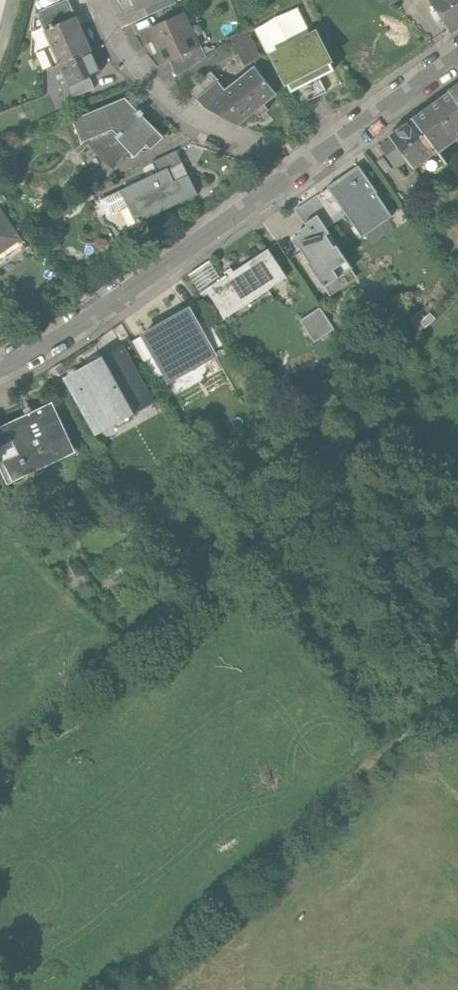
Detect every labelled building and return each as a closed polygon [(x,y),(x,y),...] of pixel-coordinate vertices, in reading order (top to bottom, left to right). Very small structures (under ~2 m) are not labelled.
[(135,13),(144,9),(142,6),(155,0),(130,0),(135,13)] [(142,6),(144,9),(148,17),(176,5),(174,0),(155,0),(142,6)] [(448,10),(457,4),(457,0),(441,0),(448,10)] [(40,15),(46,29),(76,16),(70,2),(40,15)] [(448,10),(439,17),(451,36),(457,31),(457,4),(448,10)] [(183,15),(147,31),(161,65),(169,61),(198,49),(183,15)] [(46,29),(61,64),(91,51),(76,16),(46,29)] [(246,28),(225,40),(234,58),(237,56),(243,66),(261,57),(246,28)] [(333,72),(316,39),(277,59),(301,105),(328,92),(320,78),(333,72)] [(169,61),(176,78),(205,59),(200,48),(198,49),(169,61)] [(100,72),(91,51),(61,64),(70,85),(92,75),(100,72)] [(219,82),(200,97),(210,110),(237,128),(277,96),(255,69),(227,91),(219,82)] [(192,88),(200,97),(219,82),(211,72),(192,88)] [(97,87),(92,75),(70,85),(75,96),(97,87)] [(41,81),(27,86),(31,99),(46,93),(41,81)] [(449,92),(457,104),(457,86),(449,92)] [(449,92),(413,119),(437,152),(457,137),(457,104),(449,92)] [(74,119),(83,138),(112,166),(130,147),(137,153),(147,142),(152,147),(164,135),(142,114),(145,111),(141,107),(138,110),(124,96),(74,119)] [(446,165),(437,152),(413,119),(389,137),(390,139),(406,160),(412,168),(425,158),(436,172),(446,165)] [(395,168),(406,160),(390,139),(380,147),(395,168)] [(154,162),(159,172),(170,166),(177,181),(191,174),(179,150),(154,162)] [(199,192),(191,174),(177,181),(170,166),(159,172),(124,189),(131,203),(140,221),(199,192)] [(377,192),(358,166),(327,187),(328,189),(345,215),(361,238),(392,217),(376,193),(377,192)] [(110,213),(131,203),(124,189),(104,199),(110,213)] [(345,215),(328,189),(318,196),(332,217),(336,221),(345,215)] [(295,210),(304,223),(317,215),(326,228),(336,221),(332,217),(318,196),(317,195),(295,210)] [(20,239),(0,210),(0,253),(20,239)] [(307,263),(323,288),(352,269),(336,245),(337,245),(326,228),(317,215),(304,223),(306,226),(297,232),(299,235),(291,240),(297,249),(299,248),(308,262),(307,263)] [(211,285),(226,308),(267,280),(271,287),(286,277),(268,249),(226,276),(225,274),(220,278),(221,279),(219,280),(211,285)] [(205,289),(211,285),(219,280),(208,264),(188,277),(199,293),(205,289)] [(211,285),(205,289),(225,318),(271,287),(267,280),(226,308),(211,285)] [(300,320),(314,342),(334,329),(320,307),(300,320)] [(188,309),(143,335),(154,356),(168,380),(214,355),(212,350),(196,323),(196,322),(196,323),(188,309)] [(196,323),(212,350),(222,344),(207,317),(196,323)] [(154,356),(143,335),(132,341),(144,362),(154,356)] [(84,376),(69,384),(95,432),(112,422),(109,416),(148,395),(122,348),(81,371),(84,376)] [(0,434),(0,455),(10,477),(74,448),(56,408),(0,434)]
